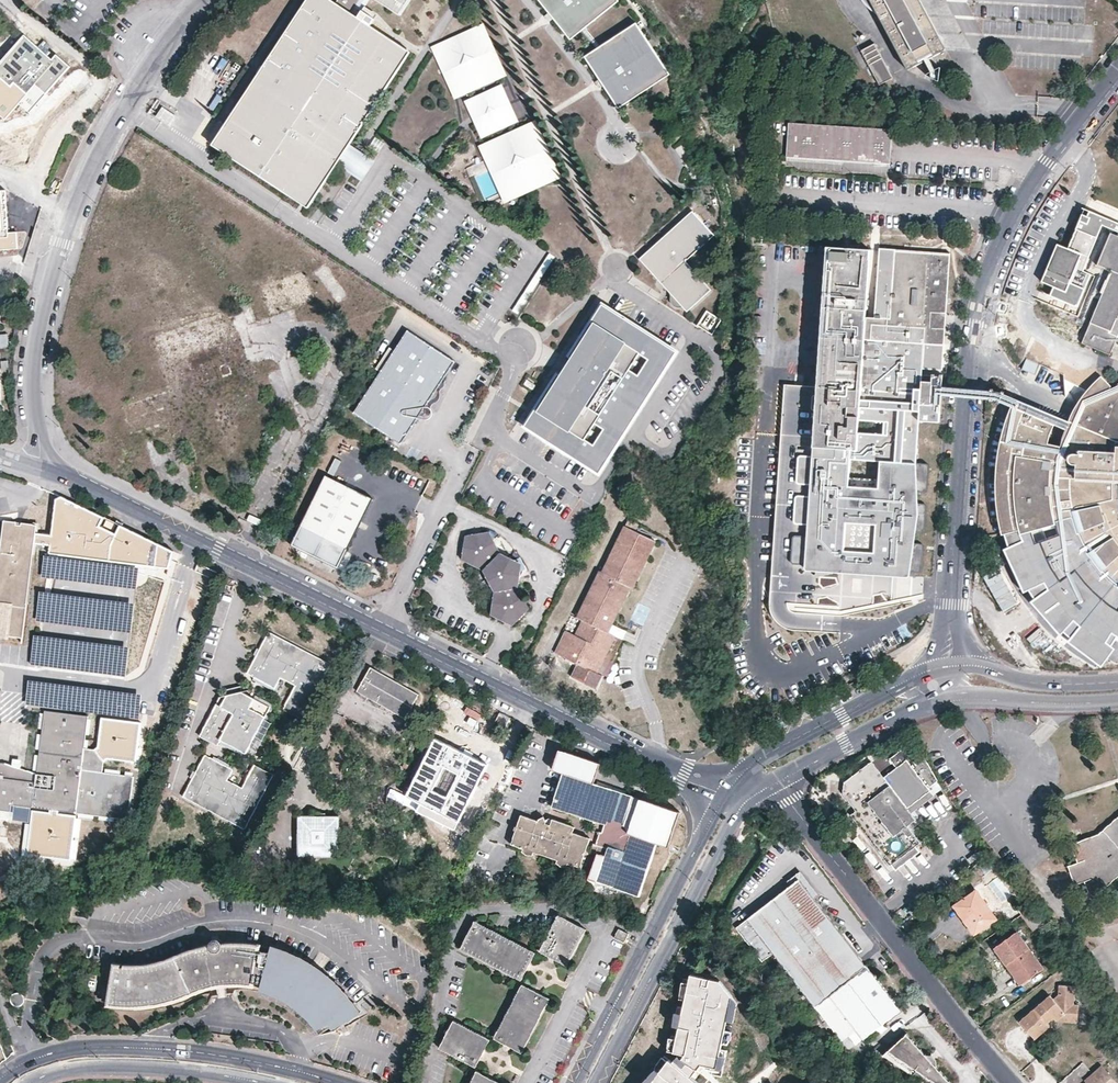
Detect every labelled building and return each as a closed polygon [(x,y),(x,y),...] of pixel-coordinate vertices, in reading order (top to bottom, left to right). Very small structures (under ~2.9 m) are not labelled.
[(45,0),(33,0),(35,14),(45,0)] [(351,15),(331,1),(332,0),(309,0),(214,144),(310,208),(339,163),(334,160),(406,50),(358,19),(351,15)] [(353,12),(335,0),(332,0),(331,1),(351,15),(353,12)] [(353,12),(351,15),(358,19),(360,16),(371,0),(360,0),(353,12)] [(402,16),(413,0),(378,0),(402,16)] [(408,26),(422,36),(445,0),(425,0),(408,26)] [(618,0),(539,0),(571,40),(618,1),(618,0)] [(862,1),(863,2),(864,3),(865,5),(867,7),(869,9),(870,10),(872,12),(874,13),(876,15),(879,13),(903,56),(900,57),(907,70),(924,61),(929,59),(946,49),(939,36),(937,38),(917,0),(861,0),(862,1)] [(1110,12),(1102,24),(1115,32),(1117,27),(1117,17),(1110,12)] [(413,51),(360,16),(358,19),(406,50),(334,160),(339,163),(363,179),(374,162),(350,146),(413,51)] [(669,74),(637,23),(585,57),(617,108),(669,74)] [(500,74),(481,30),(437,50),(456,93),(500,74)] [(28,31),(0,63),(0,110),(8,117),(22,102),(32,111),(76,63),(61,50),(57,56),(28,31)] [(893,77),(875,44),(860,51),(879,85),(893,77)] [(518,118),(521,116),(506,82),(502,84),(518,118)] [(512,120),(499,91),(470,103),(483,133),(512,120)] [(179,116),(164,106),(157,116),(172,127),(179,116)] [(889,164),(891,130),(788,124),(786,157),(874,163),(889,164)] [(484,148),(488,159),(514,148),(531,188),(555,177),(533,126),(484,148)] [(514,148),(488,159),(493,170),(503,192),(506,199),(531,188),(514,148)] [(16,232),(7,233),(5,190),(0,191),(0,250),(18,249),(16,232)] [(713,235),(691,210),(639,259),(668,292),(669,298),(671,303),(673,306),(676,308),(679,309),(682,307),(687,312),(711,290),(686,261),(713,235)] [(1117,236),(1110,233),(1096,265),(1111,272),(1081,342),(1099,350),(1102,341),(1106,340),(1115,344),(1116,341),(1117,342),(1117,235),(1117,236)] [(817,387),(813,442),(813,447),(838,448),(838,458),(915,464),(919,402),(919,397),(920,383),(922,343),(939,344),(941,313),(946,313),(948,281),(950,253),(895,250),(890,323),(864,321),(868,250),(825,247),(817,387)] [(677,355),(607,309),(529,428),(598,474),(677,355)] [(714,332),(719,316),(703,310),(697,326),(714,332)] [(455,362),(408,332),(354,413),(401,444),(455,362)] [(1111,352),(1115,344),(1106,340),(1102,341),(1099,350),(1110,354),(1111,352)] [(941,395),(942,387),(942,375),(932,374),(931,384),(930,397),(930,403),(930,405),(940,405),(941,395)] [(1110,390),(1098,378),(1086,390),(1074,406),(1067,421),(1062,432),(1007,409),(995,442),(992,459),(990,483),(991,490),(993,525),(996,537),(1013,532),(1014,536),(1051,526),(1050,523),(1069,519),(1073,535),(1076,534),(1082,548),(1086,553),(1083,555),(1097,573),(1100,571),(1108,580),(1115,585),(1113,588),(1117,592),(1117,383),(1110,390)] [(931,384),(920,383),(919,397),(930,397),(931,384)] [(813,442),(817,387),(783,385),(779,443),(778,460),(775,514),(786,516),(797,441),(813,442)] [(965,388),(944,387),(943,396),(964,397),(990,398),(990,389),(965,388)] [(1000,401),(1003,394),(990,389),(990,398),(1000,401)] [(1003,394),(1000,401),(1009,404),(1007,409),(1062,432),(1067,421),(1003,394)] [(881,607),(906,600),(917,518),(915,464),(838,458),(838,448),(813,447),(813,442),(797,441),(786,516),(775,514),(769,593),(769,608),(774,619),(782,627),(830,631),(831,615),(862,612),(881,607)] [(373,500),(325,477),(291,545),(338,568),(373,500)] [(51,536),(34,534),(33,543),(49,545),(49,553),(167,568),(171,553),(61,497),(55,499),(51,536)] [(996,537),(1013,574),(1026,593),(1037,607),(1069,641),(1100,664),(1114,646),(1111,643),(1116,635),(1117,636),(1117,592),(1113,588),(1115,585),(1108,580),(1100,571),(1097,573),(1083,555),(1086,553),(1082,548),(1076,534),(1073,535),(1069,519),(1050,523),(1051,526),(1014,536),(1013,532),(996,537)] [(4,615),(1,637),(6,637),(22,639),(33,543),(34,534),(35,525),(20,523),(19,526),(15,525),(15,523),(2,521),(0,538),(0,614),(4,615)] [(633,590),(656,542),(625,527),(603,572),(600,571),(576,619),(583,621),(575,636),(566,631),(555,654),(577,665),(597,674),(616,637),(614,636),(608,633),(613,624),(630,589),(633,590)] [(501,554),(493,539),(482,534),(473,536),(465,544),(464,554),(469,564),(477,568),(488,566),(502,590),(494,598),(493,609),(498,619),(507,623),(517,622),(525,615),(527,602),(519,588),(521,571),(515,560),(501,554)] [(999,570),(983,579),(1002,611),(1018,602),(999,570)] [(618,628),(613,624),(608,633),(614,636),(618,628)] [(1039,627),(1025,637),(1032,649),(1047,640),(1039,627)] [(329,664),(267,632),(245,674),(252,677),(273,688),(276,683),(279,678),(293,685),(281,709),(301,719),(329,664)] [(602,677),(597,674),(577,665),(570,679),(595,691),(602,677)] [(416,695),(370,668),(356,692),(403,718),(416,695)] [(273,688),(252,677),(251,680),(274,692),(278,685),(276,683),(273,688)] [(239,686),(223,690),(224,695),(240,691),(239,686)] [(270,703),(245,690),(240,691),(224,695),(218,697),(198,736),(216,746),(217,743),(219,740),(244,753),(268,706),(270,703)] [(269,723),(264,720),(272,705),(273,704),(270,703),(268,706),(244,753),(219,740),(217,743),(245,757),(249,749),(255,751),(269,723)] [(503,727),(508,717),(498,712),(493,722),(503,727)] [(11,812),(11,806),(30,807),(49,810),(57,811),(128,819),(132,771),(101,770),(101,761),(93,751),(82,749),(86,716),(42,713),(34,774),(4,765),(0,764),(0,810),(11,812)] [(98,747),(93,751),(101,761),(106,759),(135,761),(140,723),(101,718),(98,747)] [(20,730),(19,746),(27,746),(28,730),(20,730)] [(494,763),(441,737),(411,798),(427,806),(422,810),(462,829),(494,763)] [(884,777),(872,761),(844,782),(842,792),(856,811),(851,815),(890,865),(920,842),(907,825),(915,819),(907,808),(929,790),(927,788),(937,780),(925,757),(916,764),(904,748),(890,759),(897,767),(884,777)] [(210,758),(203,754),(181,797),(243,829),(272,774),(252,764),(240,787),(225,779),(228,774),(231,769),(210,758)] [(235,768),(212,756),(210,758),(231,769),(228,774),(231,775),(235,768)] [(550,807),(601,824),(604,825),(601,832),(598,831),(594,845),(597,845),(594,854),(603,856),(594,882),(596,882),(593,891),(613,898),(616,889),(637,896),(656,841),(629,832),(622,824),(629,803),(631,795),(601,785),(562,772),(550,807)] [(632,804),(637,806),(640,798),(631,795),(629,803),(632,804)] [(680,811),(640,798),(637,806),(629,832),(656,841),(668,845),(680,811)] [(302,800),(300,809),(317,812),(319,802),(302,800)] [(632,804),(629,803),(622,824),(629,832),(637,806),(632,804)] [(57,811),(49,810),(49,813),(31,811),(26,854),(69,859),(74,817),(57,815),(57,811)] [(323,817),(311,816),(297,816),(297,856),(337,856),(337,817),(323,817)] [(278,839),(287,824),(275,817),(267,833),(278,839)] [(555,860),(567,864),(579,867),(583,854),(582,853),(583,850),(584,851),(588,839),(572,833),(573,827),(551,820),(549,826),(544,824),(545,823),(543,819),(542,818),(541,818),(537,820),(536,822),(519,817),(515,828),(517,829),(516,832),(514,832),(510,846),(522,849),(533,853),(555,860)] [(1114,825),(1104,834),(1075,844),(1081,861),(1071,864),(1078,883),(1088,880),(1093,894),(1114,875),(1117,871),(1117,822),(1114,825)] [(989,865),(986,861),(978,868),(981,871),(989,865)] [(993,870),(989,865),(981,871),(985,876),(993,870)] [(900,1010),(814,899),(819,894),(801,872),(788,881),(791,886),(737,927),(763,961),(774,953),(777,957),(798,984),(816,1006),(843,1040),(849,1035),(857,1044),(900,1010)] [(996,917),(976,890),(955,906),(974,933),(996,917)] [(1018,911),(1022,916),(1032,908),(1028,903),(1018,911)] [(584,930),(557,916),(538,952),(552,959),(565,966),(584,930)] [(908,929),(917,921),(913,917),(904,924),(908,929)] [(533,953),(473,921),(460,949),(519,981),(527,965),(533,953)] [(627,934),(618,930),(613,938),(622,942),(627,934)] [(1043,968),(1017,931),(996,947),(1008,963),(1012,961),(1026,980),(1043,968)] [(207,944),(206,946),(208,949),(210,951),(213,952),(217,952),(220,949),(222,946),(222,944),(221,942),(219,940),(215,938),(212,938),(209,939),(207,941),(207,944)] [(208,949),(206,946),(186,951),(157,962),(142,965),(113,964),(106,1005),(143,1007),(173,1001),(210,987),(216,986),(226,985),(233,984),(257,987),(287,1000),(305,1013),(318,1034),(358,1013),(346,995),(334,983),(302,960),(273,948),(243,943),(222,944),(222,946),(220,949),(217,952),(213,952),(210,951),(208,949)] [(1064,958),(1057,949),(1052,954),(1058,962),(1064,958)] [(1022,983),(1026,980),(1012,961),(1008,963),(1022,983)] [(692,1076),(721,1075),(732,1001),(716,981),(687,973),(666,1060),(651,1082),(688,1082),(692,1076)] [(812,1009),(816,1006),(798,984),(795,986),(812,1009)] [(227,992),(226,985),(216,986),(218,994),(222,993),(227,992)] [(533,992),(521,985),(493,1038),(507,1046),(520,1053),(548,999),(533,992)] [(1073,1005),(1074,986),(1059,985),(1059,995),(1054,1000),(1050,996),(1041,1003),(1044,1007),(1037,1012),(1035,1009),(1020,1022),(1035,1040),(1050,1026),(1047,1023),(1054,1018),(1056,1021),(1078,1022),(1078,1005),(1073,1005)] [(13,994),(11,995),(9,998),(8,1000),(9,1002),(10,1004),(12,1006),(15,1007),(17,1007),(19,1006),(20,1005),(22,1004),(23,1002),(23,1000),(22,998),(21,995),(19,994),(17,993),(15,993),(13,994)] [(1044,1007),(1041,1003),(1035,1009),(1037,1012),(1044,1007)] [(488,1040),(452,1021),(438,1048),(474,1067),(480,1054),(488,1040)] [(906,1033),(882,1055),(924,1082),(951,1082),(906,1033)] [(1085,1062),(1064,1080),(1067,1082),(1085,1082),(1087,1081),(1085,1080),(1094,1073),(1085,1062)] [(1103,1065),(1094,1073),(1085,1080),(1087,1081),(1088,1082),(1117,1082),(1117,1081),(1107,1069),(1103,1065)] [(803,1070),(795,1082),(825,1082),(803,1070)] [(475,1072),(469,1082),(497,1082),(489,1079),(475,1072)]
